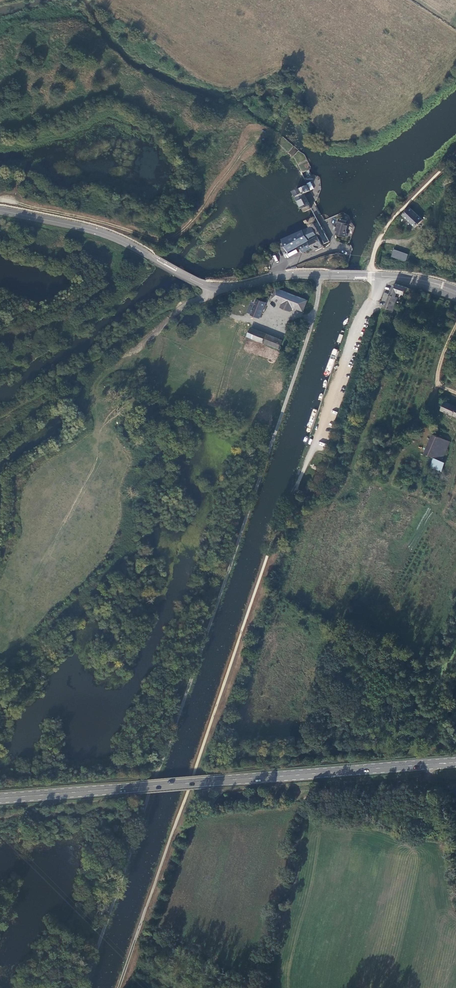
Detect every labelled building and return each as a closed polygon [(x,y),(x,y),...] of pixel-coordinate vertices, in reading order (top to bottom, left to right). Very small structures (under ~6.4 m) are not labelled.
[(310,186),(296,193),(306,213),(314,209),(307,195),(313,192),(310,186)] [(403,215),(416,227),(423,220),(410,208),(403,215)] [(318,224),(315,217),(307,221),(310,228),(312,227),(318,224)] [(337,234),(346,236),(350,224),(347,223),(348,220),(342,218),(342,221),(340,221),(338,226),(335,226),(334,229),(338,230),(337,234)] [(331,242),(320,223),(318,224),(312,227),(317,237),(324,246),(331,242)] [(310,228),(283,240),(289,253),(300,246),(310,241),(317,237),(312,227),(310,228)] [(310,241),(314,248),(316,251),(324,246),(317,237),(310,241)] [(304,254),(314,248),(310,241),(300,246),(304,254)] [(393,249),(390,257),(405,262),(408,254),(393,249)] [(413,295),(415,290),(396,284),(394,285),(386,307),(388,308),(386,311),(393,314),(398,298),(399,299),(400,297),(402,297),(403,297),(404,294),(410,296),(411,294),(413,295)] [(308,301),(273,287),(271,292),(275,293),(273,300),(283,304),(281,308),(292,312),(293,308),(303,312),(308,301)] [(267,303),(253,298),(248,313),(261,318),(267,303)] [(251,328),(248,337),(280,349),(283,341),(251,328)] [(446,402),(442,411),(455,417),(455,407),(446,402)] [(450,442),(434,435),(425,453),(435,457),(441,461),(450,442)] [(445,462),(441,461),(435,457),(431,466),(441,471),(445,462)]
